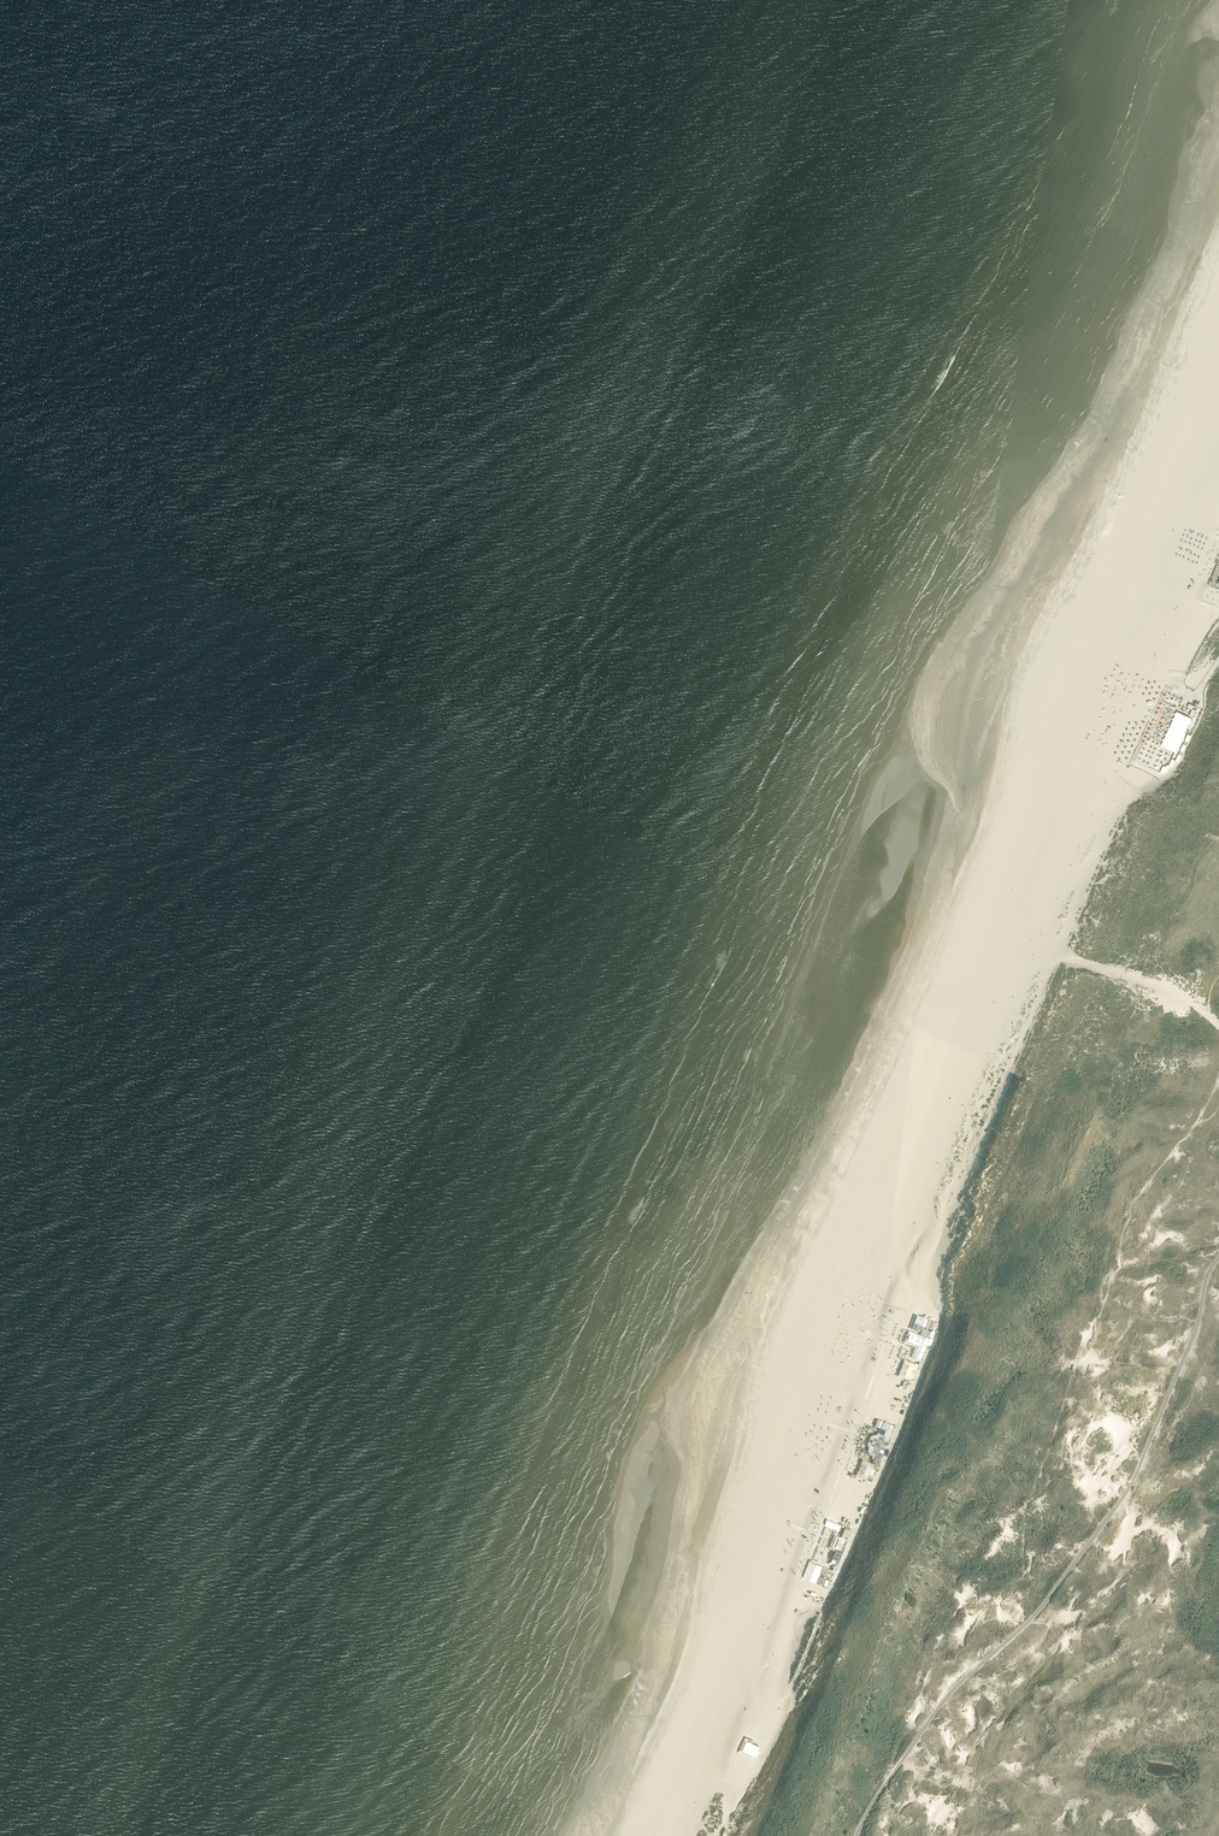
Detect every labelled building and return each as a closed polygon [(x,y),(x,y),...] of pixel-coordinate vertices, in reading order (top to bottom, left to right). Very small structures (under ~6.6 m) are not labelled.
[(1176,712),(1161,746),(1177,754),(1193,719),(1176,712)] [(914,1321),(925,1325),(928,1318),(916,1314),(914,1321)] [(923,1336),(914,1358),(922,1361),(931,1339),(923,1336)] [(906,1360),(898,1375),(908,1380),(915,1365),(906,1360)] [(871,1426),(878,1430),(881,1423),(874,1420),(871,1426)] [(889,1442),(879,1438),(872,1455),(883,1459),(889,1442)] [(873,1462),(863,1457),(856,1473),(866,1477),(873,1462)] [(856,1523),(860,1506),(850,1503),(848,1514),(853,1515),(851,1522),(856,1523)] [(844,1519),(850,1522),(853,1516),(847,1513),(844,1519)] [(843,1537),(839,1536),(835,1548),(839,1549),(838,1550),(844,1552),(848,1541),(843,1539),(843,1537)] [(773,1701),(758,1736),(766,1740),(781,1705),(773,1701)]
